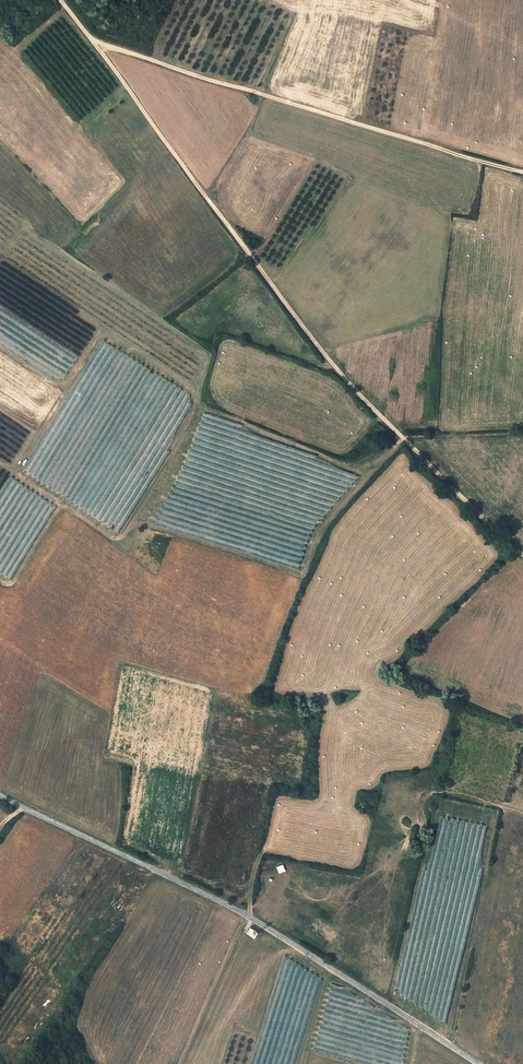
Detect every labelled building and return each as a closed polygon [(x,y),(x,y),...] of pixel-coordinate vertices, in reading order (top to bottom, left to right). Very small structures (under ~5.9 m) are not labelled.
[(279,873),(286,871),(283,864),(276,867),(279,873)]
